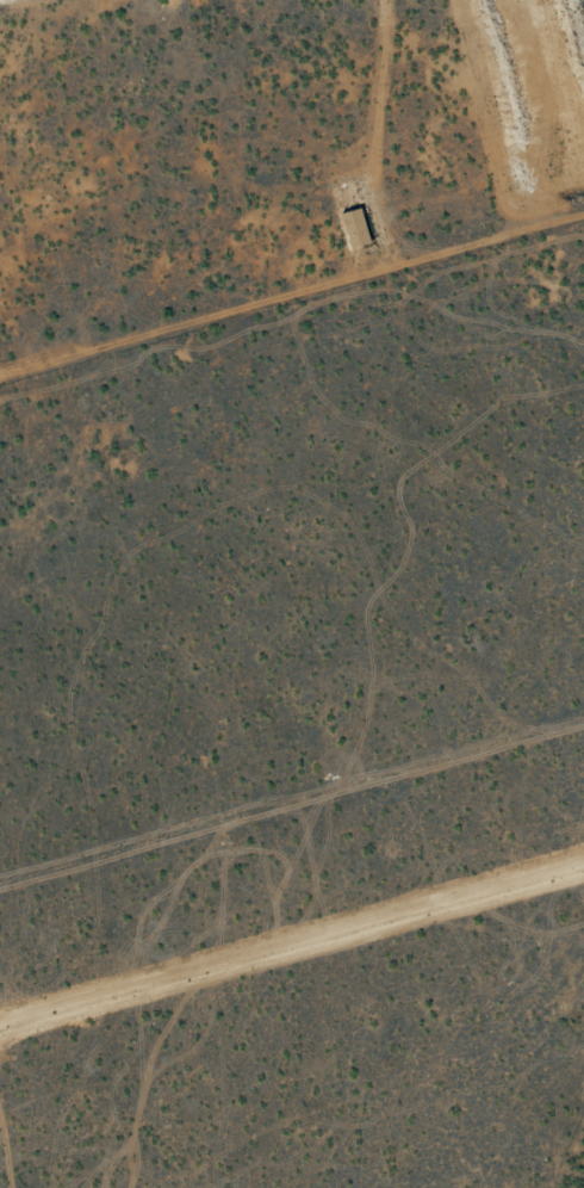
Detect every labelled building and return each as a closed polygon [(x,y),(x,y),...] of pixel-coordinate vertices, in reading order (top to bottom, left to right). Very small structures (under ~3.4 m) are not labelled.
[(346,250),(367,245),(358,210),(337,216),(346,250)]
